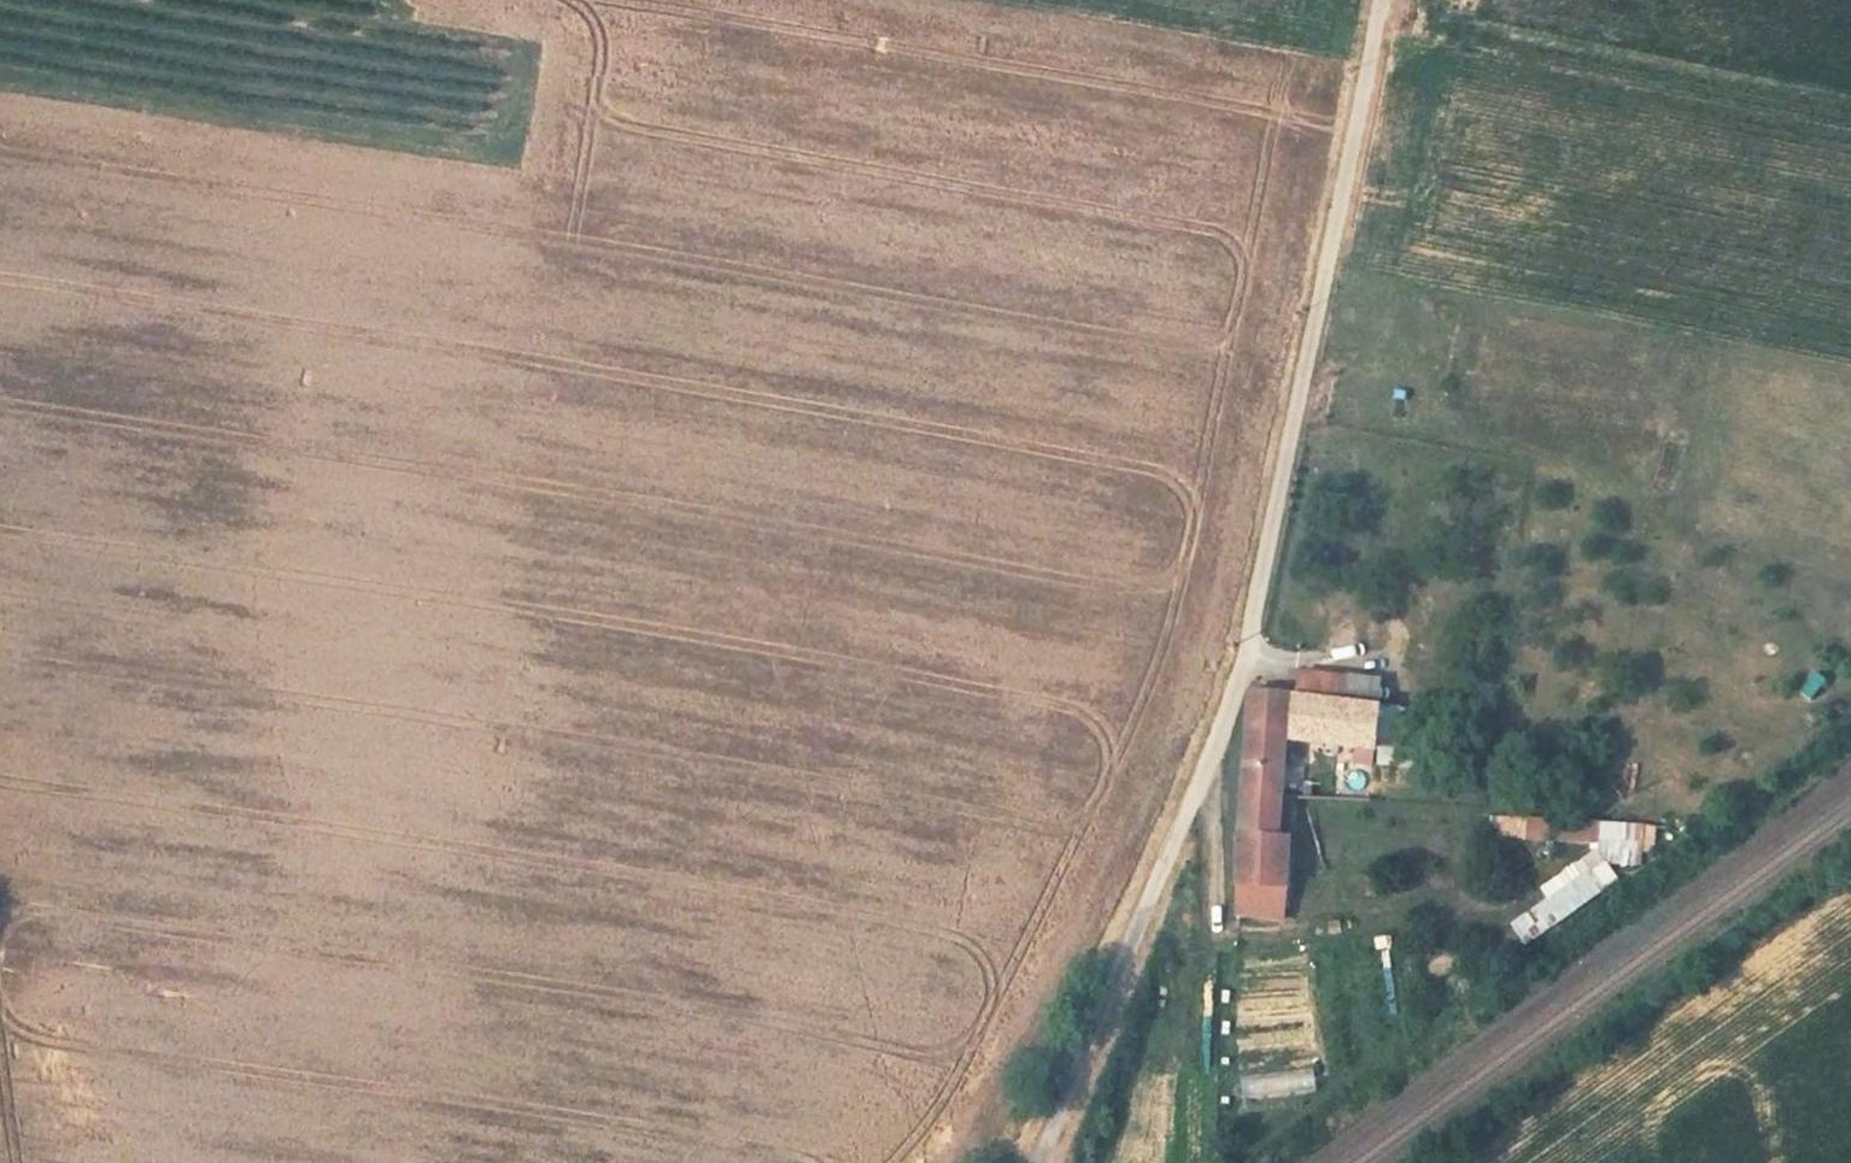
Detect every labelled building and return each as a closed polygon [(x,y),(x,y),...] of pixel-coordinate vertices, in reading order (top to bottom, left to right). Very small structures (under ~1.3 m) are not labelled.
[(1374,704),(1378,675),(1330,668),(1326,698),(1374,704)] [(1368,751),(1374,704),(1326,698),(1259,691),(1247,791),(1293,793),(1299,742),(1368,751)] [(1293,880),(1301,811),(1291,809),(1293,793),(1247,791),(1240,851),(1236,893),(1274,899),(1275,877),(1293,880)] [(1503,815),(1502,838),(1612,842),(1546,880),(1545,900),(1512,919),(1524,940),(1624,882),(1614,864),(1644,865),(1645,847),(1659,839),(1659,821),(1503,815)] [(1252,1098),(1317,1085),(1313,1068),(1249,1081),(1252,1098)]
